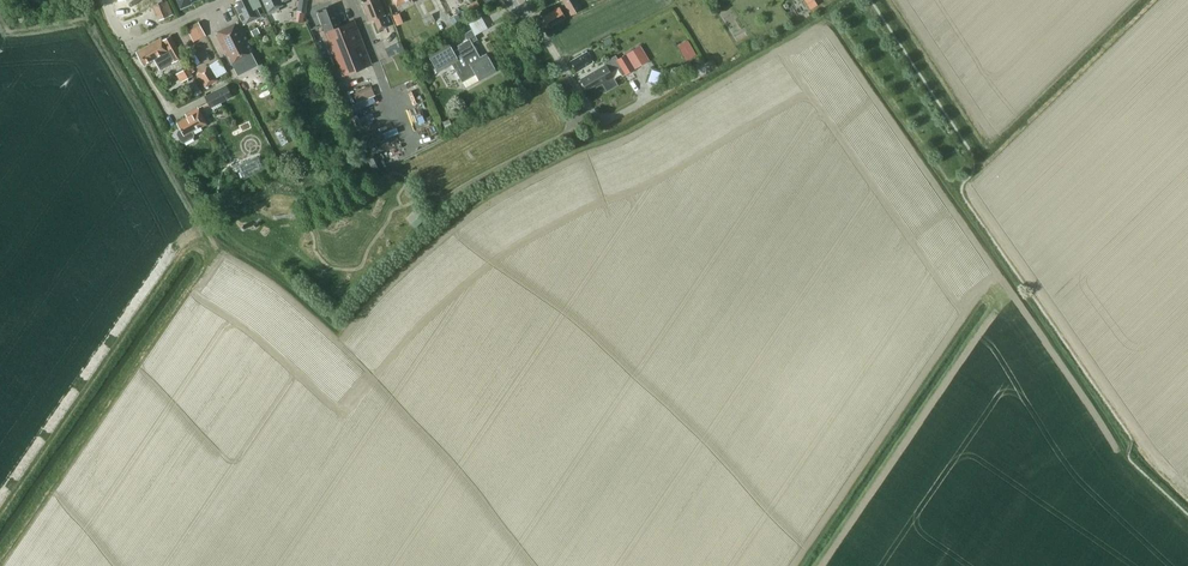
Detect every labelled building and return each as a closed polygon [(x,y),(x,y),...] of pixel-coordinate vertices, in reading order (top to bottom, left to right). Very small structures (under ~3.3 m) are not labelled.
[(29,0),(20,0),(15,6),(21,11),(30,1),(29,0)] [(167,0),(164,0),(153,5),(159,20),(173,14),(167,0)] [(181,8),(191,4),(191,3),(197,0),(177,0),(181,8)] [(236,1),(238,4),(235,6),(243,24),(260,16),(256,8),(261,6),(258,0),(237,0),(236,1)] [(269,14),(279,9),(278,7),(283,4),(282,2),(286,0),(262,0),(269,14)] [(305,12),(307,0),(298,0),(297,10),(305,12)] [(379,0),(363,0),(361,1),(369,21),(373,19),(378,30),(387,27),(383,15),(385,14),(379,0)] [(467,5),(472,14),(481,9),(477,0),(467,5)] [(571,15),(581,9),(576,0),(562,0),(571,15)] [(818,4),(815,0),(806,0),(811,8),(818,4)] [(317,11),(342,75),(371,64),(354,20),(342,25),(339,17),(337,18),(332,5),(317,11)] [(562,8),(560,6),(542,16),(548,27),(565,17),(560,9),(562,8)] [(435,20),(430,12),(421,17),(425,26),(435,20)] [(397,25),(403,22),(399,13),(393,15),(397,25)] [(462,22),(458,15),(450,19),(453,26),(462,22)] [(239,21),(215,33),(231,64),(233,63),(237,71),(255,62),(252,54),(255,52),(239,21)] [(198,30),(201,36),(204,35),(198,23),(186,29),(190,35),(198,30)] [(480,57),(472,43),(477,40),(472,30),(464,34),(467,39),(457,45),(459,48),(453,51),(449,43),(428,54),(437,72),(451,64),(465,88),(496,70),(486,53),(480,57)] [(182,56),(171,36),(162,40),(161,38),(136,52),(144,65),(168,51),(174,61),(182,56)] [(611,37),(602,40),(605,46),(613,43),(611,37)] [(404,51),(401,42),(385,48),(388,57),(404,51)] [(640,45),(632,50),(642,64),(649,60),(640,45)] [(696,55),(692,48),(685,52),(689,59),(696,55)] [(639,64),(631,50),(617,58),(615,55),(605,62),(606,63),(580,78),(587,89),(595,84),(596,86),(603,82),(607,89),(617,83),(613,76),(613,75),(609,69),(620,63),(626,73),(634,68),(634,67),(639,64)] [(593,62),(587,51),(570,61),(576,72),(593,62)] [(196,73),(205,88),(217,81),(216,78),(226,72),(219,60),(196,73)] [(690,61),(684,64),(687,69),(693,67),(690,61)] [(188,66),(176,73),(181,81),(193,74),(192,72),(188,66)] [(278,74),(271,77),(275,86),(282,83),(278,74)] [(195,80),(188,84),(195,96),(201,93),(195,80)] [(226,84),(204,96),(211,107),(232,96),(226,84)] [(371,86),(353,94),(357,102),(357,103),(374,95),(371,86)] [(346,90),(341,92),(346,105),(352,103),(346,90)] [(193,134),(191,131),(206,122),(198,107),(185,114),(187,117),(176,122),(180,130),(178,131),(177,134),(181,141),(184,142),(193,137),(193,134)] [(449,118),(443,121),(445,128),(452,125),(449,118)] [(366,158),(372,171),(379,168),(374,155),(366,158)] [(241,172),(260,162),(257,156),(238,165),(241,172)] [(196,166),(192,159),(186,163),(191,170),(196,166)] [(260,162),(241,172),(244,178),(263,169),(260,162)] [(213,196),(211,197),(210,194),(204,197),(209,207),(217,203),(213,196)] [(411,224),(415,229),(425,219),(421,214),(411,224)]
